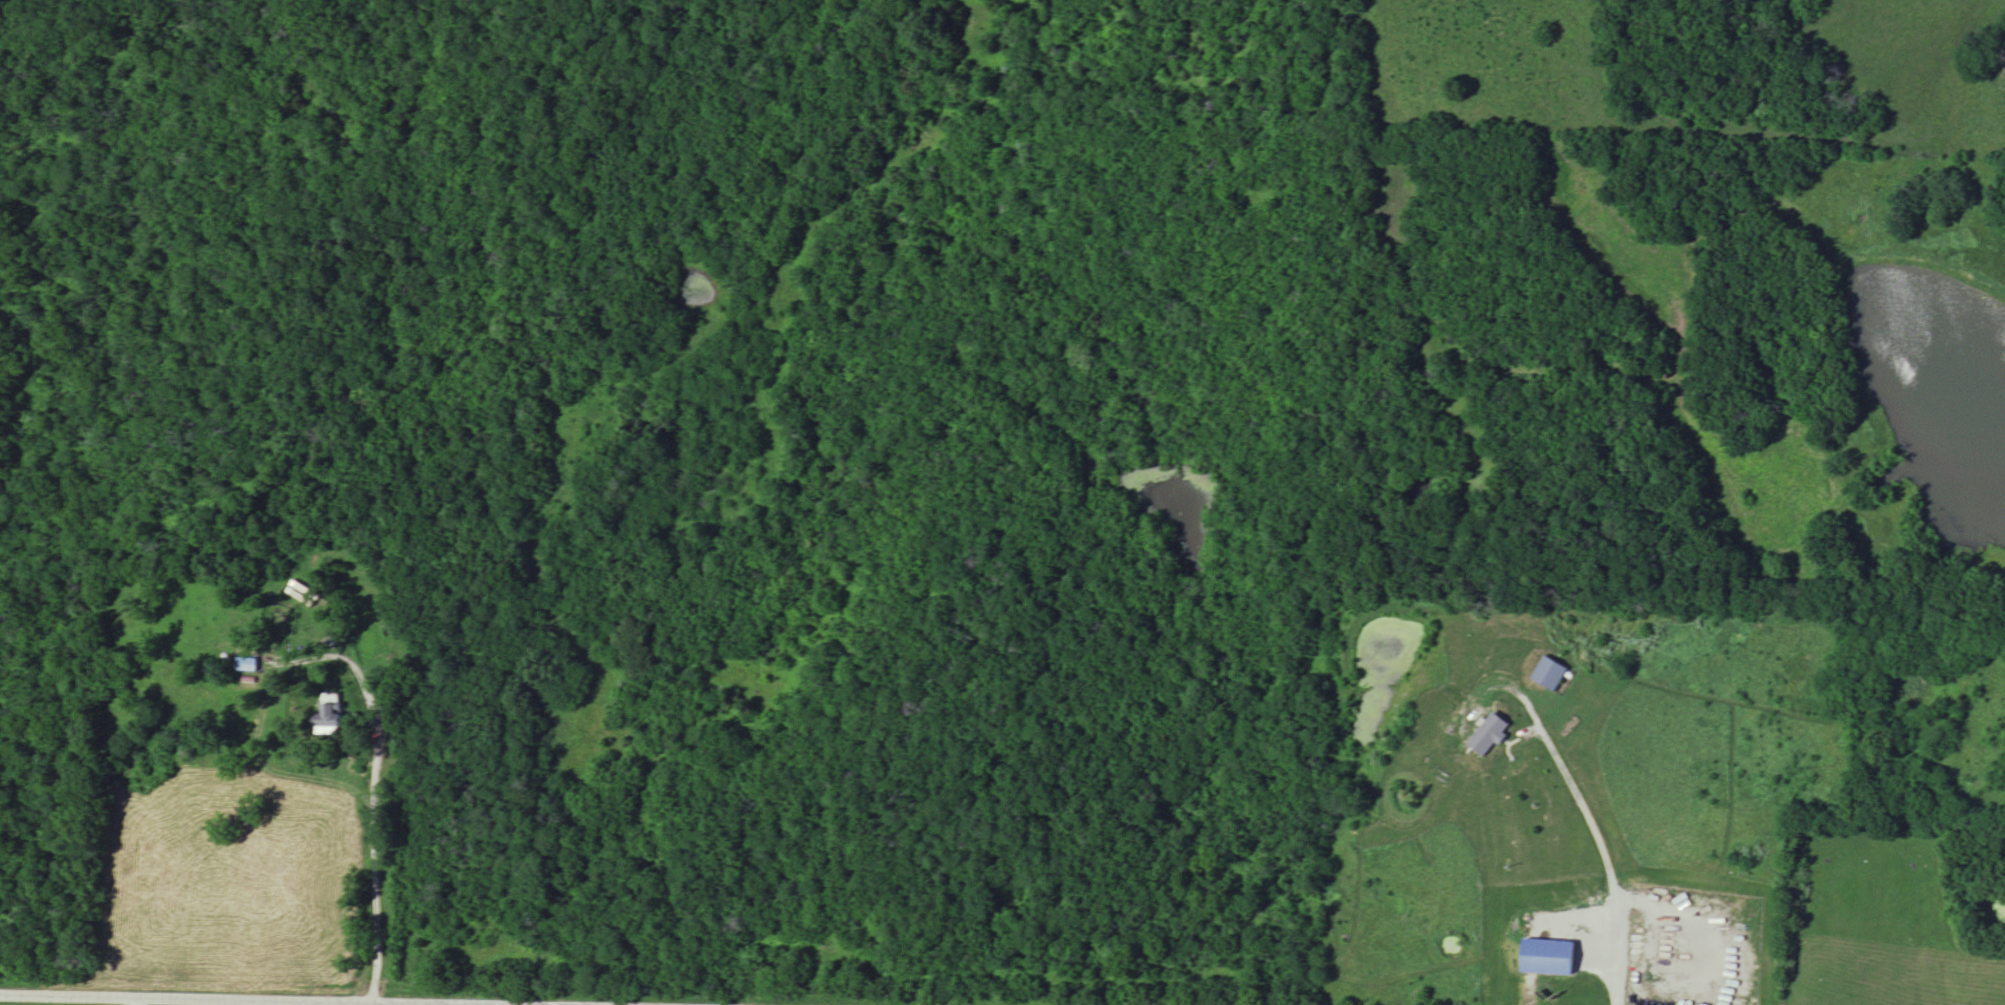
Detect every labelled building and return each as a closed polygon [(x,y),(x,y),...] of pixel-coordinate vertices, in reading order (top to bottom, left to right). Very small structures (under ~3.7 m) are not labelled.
[(257,674),(257,660),(236,660),(236,674),(257,674)] [(315,715),(315,733),(340,733),(340,695),(324,695),(324,715),(315,715)] [(1468,745),(1486,759),(1512,727),(1495,713),(1468,745)] [(1524,975),(1575,976),(1575,942),(1525,940),(1524,975)]
